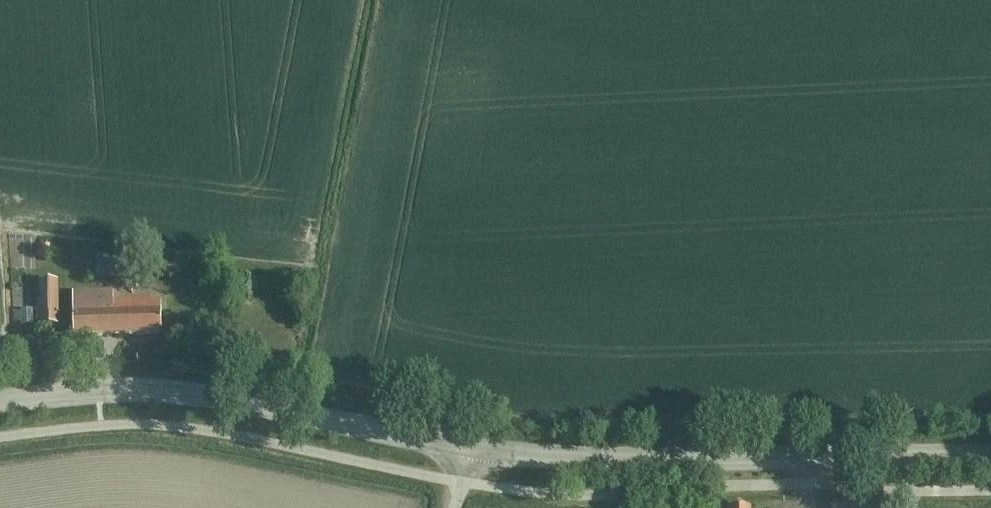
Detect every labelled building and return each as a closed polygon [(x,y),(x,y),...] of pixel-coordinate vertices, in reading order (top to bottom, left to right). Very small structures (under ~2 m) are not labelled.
[(107,259),(105,274),(117,276),(119,260),(107,259)] [(37,278),(39,322),(57,321),(56,278),(37,278)] [(163,333),(163,299),(112,300),(113,292),(74,292),(74,334),(163,333)]
